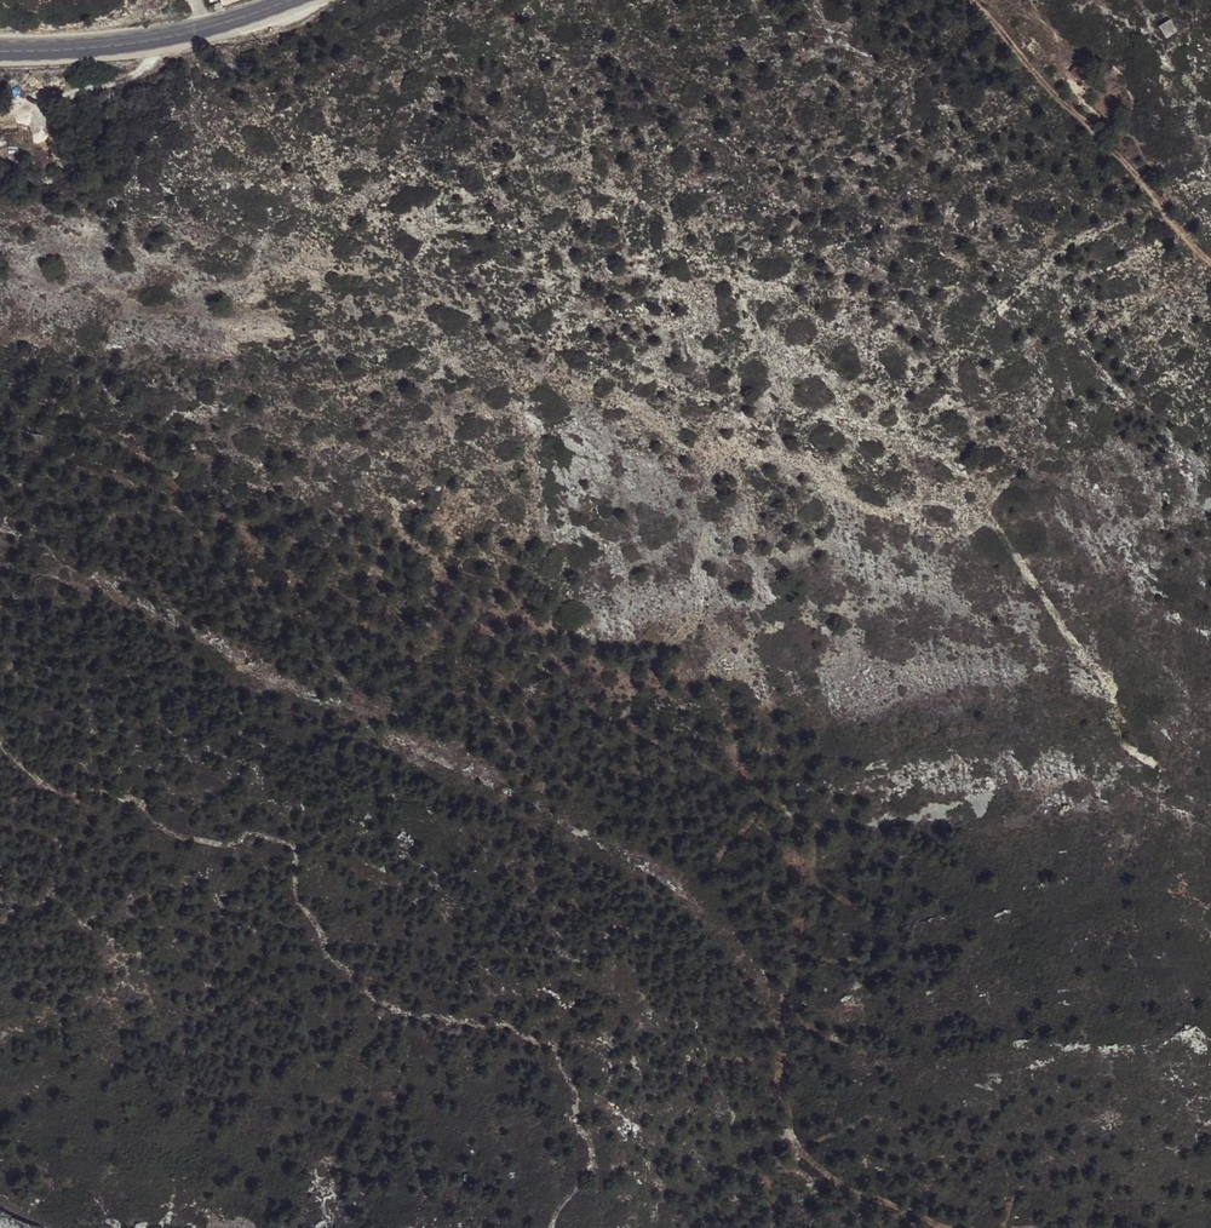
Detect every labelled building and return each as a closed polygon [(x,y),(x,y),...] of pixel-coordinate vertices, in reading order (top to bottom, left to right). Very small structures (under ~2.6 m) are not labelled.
[(1160,23),(1166,37),(1179,32),(1173,18),(1160,23)] [(1089,74),(1077,64),(1070,72),(1082,83),(1089,74)] [(8,86),(5,93),(20,99),(23,92),(8,86)]
